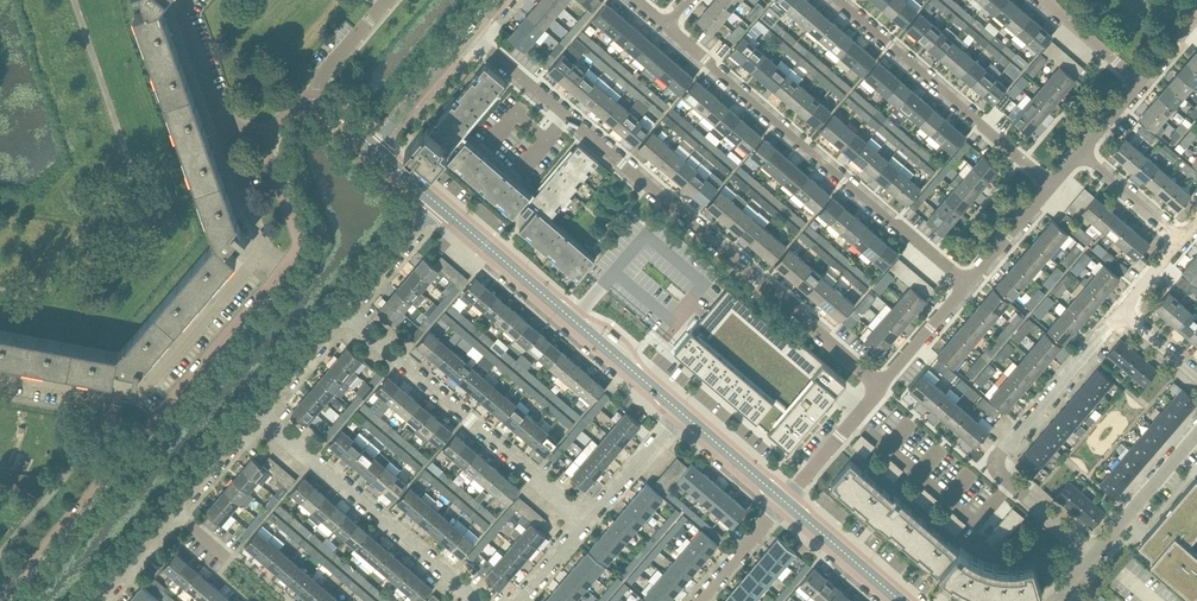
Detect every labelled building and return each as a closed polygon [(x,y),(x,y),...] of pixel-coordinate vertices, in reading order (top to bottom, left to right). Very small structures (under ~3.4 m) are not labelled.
[(162,6),(162,5),(162,4),(161,0),(144,0),(148,9),(148,10),(162,6)] [(563,7),(555,0),(540,0),(537,4),(554,18),(563,7)] [(587,9),(595,0),(585,0),(582,4),(587,9)] [(600,0),(595,0),(587,9),(588,10),(593,13),(602,2),(600,0)] [(707,9),(722,22),(732,10),(720,0),(714,0),(707,9)] [(741,0),(720,0),(732,10),(741,0)] [(795,0),(775,0),(786,10),(795,0)] [(811,3),(807,0),(795,0),(786,10),(797,19),(811,3)] [(882,8),(893,17),(906,1),(907,0),(888,0),(882,8)] [(942,10),(945,6),(939,0),(931,0),(930,1),(942,10)] [(954,0),(950,0),(948,3),(959,12),(963,8),(954,0)] [(984,5),(995,14),(1007,0),(988,0),(984,5)] [(995,14),(1006,23),(1019,7),(1011,0),(1007,0),(995,14)] [(917,10),(906,1),(893,17),(904,26),(917,10)] [(752,8),(759,14),(764,7),(758,2),(752,8)] [(593,19),(604,28),(618,12),(606,3),(593,19)] [(808,28),(822,12),(811,3),(797,19),(808,28)] [(544,29),(554,18),(537,4),(528,15),(544,29)] [(237,220),(213,149),(162,6),(148,10),(148,9),(135,14),(211,229),(215,239),(215,240),(226,249),(227,249),(239,235),(244,239),(248,235),(241,229),(238,228),(238,221),(239,221),(238,220),(237,220)] [(942,10),(952,19),(956,15),(945,6),(942,10)] [(1030,16),(1019,7),(1006,23),(1016,32),(1030,16)] [(746,15),(753,21),(759,14),(752,8),(746,15)] [(969,21),(973,17),(963,8),(959,12),(969,21)] [(713,33),(722,22),(707,9),(697,20),(713,33)] [(583,24),(593,13),(588,10),(579,20),(583,24)] [(628,22),(618,12),(604,28),(615,38),(628,22)] [(772,27),(776,22),(764,12),(761,17),(772,27)] [(822,12),(808,28),(819,38),(832,22),(822,12)] [(917,38),(931,22),(920,13),(906,29),(917,38)] [(528,15),(518,26),(535,40),(541,45),(550,34),(544,29),(528,15)] [(952,19),(963,29),(967,24),(956,15),(952,19)] [(1016,32),(1027,42),(1041,26),(1030,16),(1016,32)] [(984,26),(973,17),(969,21),(980,31),(984,26)] [(579,20),(569,31),(574,35),(583,24),(579,20)] [(754,24),(766,34),(769,29),(758,20),(754,24)] [(615,38),(626,47),(639,31),(628,22),(615,38)] [(786,31),(776,22),(772,27),(783,36),(786,31)] [(832,22),(819,38),(829,47),(843,31),(832,22)] [(928,47),(942,31),(931,22),(917,38),(928,47)] [(967,24),(963,29),(974,38),(978,33),(967,24)] [(734,31),(740,36),(745,29),(740,25),(734,31)] [(535,40),(518,26),(509,37),(526,51),(535,40)] [(991,40),(995,35),(984,26),(980,31),(991,40)] [(1038,51),(1052,35),(1041,26),(1027,42),(1038,51)] [(766,34),(776,43),(780,39),(769,29),(766,34)] [(564,46),(574,35),(569,31),(560,42),(564,46)] [(590,45),(594,40),(582,31),(579,35),(590,45)] [(650,40),(639,31),(626,47),(636,56),(650,40)] [(728,38),(734,43),(740,36),(734,31),(728,38)] [(797,41),(786,31),(783,36),(793,45),(797,41)] [(843,31),(829,47),(840,56),(854,40),(843,31)] [(939,57),(953,41),(942,31),(928,47),(939,57)] [(741,62),(755,46),(759,41),(748,32),(730,53),(741,62)] [(974,38),(985,47),(989,43),(978,33),(974,38)] [(953,41),(939,57),(950,66),(964,50),(968,45),(957,35),(953,41)] [(1006,45),(995,35),(991,40),(1002,49),(1006,45)] [(576,38),(573,42),(584,52),(587,47),(576,38)] [(780,39),(776,43),(787,52),(791,48),(780,39)] [(604,50),(594,40),(590,45),(601,54),(604,50)] [(647,66),(661,50),(650,40),(636,56),(647,66)] [(854,40),(840,56),(851,66),(865,50),(854,40)] [(804,54),(808,50),(797,41),(793,45),(804,54)] [(1052,41),(1043,51),(1049,56),(1058,45),(1052,41)] [(560,42),(551,53),(555,57),(564,46),(560,42)] [(725,42),(724,43),(716,52),(722,57),(731,47),(725,42)] [(985,47),(996,56),(1000,52),(989,43),(985,47)] [(1002,49),(1013,59),(1017,54),(1006,45),(1002,49)] [(1063,50),(1058,45),(1049,56),(1054,60),(1063,50)] [(741,62),(752,71),(766,55),(755,46),(741,62)] [(587,47),(584,52),(594,61),(598,57),(587,47)] [(787,52),(798,62),(802,57),(791,48),(787,52)] [(611,63),(615,59),(604,50),(601,54),(611,63)] [(672,59),(661,50),(647,66),(658,75),(672,59)] [(819,59),(808,50),(804,54),(815,64),(819,59)] [(865,50),(851,66),(862,75),(876,59),(865,50)] [(961,75),(974,59),(964,50),(950,66),(961,75)] [(1063,50),(1054,60),(1059,65),(1068,54),(1063,50)] [(1196,70),(1196,50),(1187,62),(1196,70)] [(1000,52),(996,56),(1007,66),(1010,61),(1000,52)] [(546,68),(555,57),(551,53),(541,64),(546,68)] [(1018,53),(1017,54),(1013,59),(1024,68),(1029,62),(1018,53)] [(563,54),(548,70),(559,80),(574,63),(563,54)] [(1048,59),(1041,54),(1034,63),(1040,68),(1048,59)] [(1073,59),(1068,54),(1059,65),(1060,66),(1064,69),(1073,59)] [(763,81),(777,65),(766,55),(752,71),(763,81)] [(598,57),(594,61),(605,71),(609,66),(598,57)] [(802,57),(798,62),(809,71),(813,66),(802,57)] [(626,68),(615,59),(611,63),(622,73),(626,68)] [(683,68),(672,59),(658,75),(669,84),(683,68)] [(826,73),(830,69),(819,59),(815,64),(826,73)] [(972,85),(985,69),(974,59),(961,75),(972,85)] [(1070,74),(1079,64),(1073,59),(1064,69),(1070,74)] [(876,87),(890,71),(879,61),(865,77),(876,87)] [(1022,71),(1010,61),(1007,66),(1018,75),(1022,71)] [(985,69),(972,85),(982,94),(996,78),(1001,72),(991,62),(985,69)] [(1196,81),(1196,70),(1187,62),(1178,73),(1193,86),(1196,81)] [(585,73),(574,63),(559,80),(570,89),(585,73)] [(1034,63),(1027,71),(1033,76),(1040,68),(1034,63)] [(450,146),(452,144),(465,128),(505,81),(485,64),(430,129),(450,146)] [(1084,68),(1079,64),(1070,74),(1075,78),(1084,68)] [(763,81),(774,90),(788,74),(777,65),(763,81)] [(609,66),(605,71),(616,80),(620,75),(609,66)] [(809,71),(820,80),(824,76),(813,66),(809,71)] [(1070,74),(1064,69),(1060,66),(1050,77),(1066,90),(1071,84),(1072,84),(1076,79),(1075,78),(1070,74)] [(626,68),(622,73),(633,82),(637,77),(640,73),(636,70),(633,74),(626,68)] [(694,78),(683,68),(669,84),(680,94),(694,78)] [(826,73),(837,82),(841,78),(830,69),(826,73)] [(901,80),(890,71),(876,87),(887,96),(901,80)] [(585,73),(570,89),(581,99),(595,82),(585,73)] [(1169,84),(1184,97),(1193,86),(1178,73),(1169,84)] [(785,99),(798,83),(788,74),(774,90),(785,99)] [(620,75),(616,80),(627,89),(631,85),(620,75)] [(824,76),(820,80),(831,90),(834,85),(824,76)] [(1015,84),(1021,90),(1029,81),(1022,76),(1015,84)] [(644,91),(648,87),(637,77),(633,82),(644,91)] [(1066,90),(1050,77),(1041,88),(1057,101),(1066,90)] [(848,92),(852,88),(841,78),(837,82),(848,92)] [(994,103),(1007,87),(996,78),(982,94),(994,103)] [(683,96),(694,105),(707,89),(696,80),(683,96)] [(898,105),(911,89),(901,80),(887,96),(898,105)] [(606,91),(595,82),(581,99),(592,108),(606,91)] [(785,99),(796,108),(809,93),(798,83),(785,99)] [(1015,84),(1008,92),(1014,98),(1021,90),(1015,84)] [(1174,108),(1184,97),(1169,84),(1159,95),(1174,108)] [(631,85),(627,89),(638,98),(642,94),(631,85)] [(846,95),(834,85),(831,90),(842,99),(846,95)] [(655,101),(659,96),(648,87),(644,91),(655,101)] [(1057,101),(1041,88),(1032,98),(1047,112),(1057,101)] [(718,99),(707,89),(694,105),(705,115),(718,99)] [(898,105),(892,112),(903,121),(909,115),(922,99),(911,89),(898,105)] [(866,99),(854,90),(850,94),(862,104),(866,99)] [(603,117),(617,101),(606,91),(592,108),(603,117)] [(806,118),(820,102),(809,93),(796,108),(806,118)] [(642,94),(638,98),(649,108),(652,103),(642,94)] [(1003,111),(1012,101),(1006,95),(996,106),(1003,111)] [(1165,119),(1174,108),(1159,95),(1150,106),(1165,119)] [(666,110),(670,106),(659,96),(655,101),(666,110)] [(844,101),(856,111),(859,106),(848,97),(844,101)] [(1032,98),(1022,109),(1038,123),(1047,112),(1032,98)] [(729,108),(718,99),(705,115),(715,124),(729,108)] [(876,108),(866,99),(862,104),(873,113),(876,108)] [(919,124),(933,108),(922,99),(909,115),(919,124)] [(628,110),(617,101),(603,117),(614,126),(628,110)] [(831,111),(820,102),(806,118),(818,127),(831,111)] [(652,103),(649,108),(660,117),(663,113),(652,103)] [(1017,105),(1008,115),(1013,120),(1029,134),(1038,123),(1022,109),(1017,105)] [(870,116),(859,106),(856,111),(866,120),(870,116)] [(1150,106),(1140,118),(1160,135),(1165,130),(1160,125),(1165,119),(1150,106)] [(1195,106),(1189,114),(1195,119),(1196,117),(1196,108),(1195,106)] [(680,122),(683,117),(672,108),(668,112),(680,122)] [(715,124),(726,133),(740,117),(729,108),(715,124)] [(873,113),(883,122),(887,118),(876,108),(873,113)] [(944,117),(933,108),(919,124),(930,133),(944,117)] [(624,136),(639,119),(628,110),(614,126),(624,136)] [(820,130),(831,139),(845,123),(834,114),(820,130)] [(667,115),(663,119),(674,129),(678,124),(667,115)] [(866,120),(877,129),(881,125),(870,116),(866,120)] [(690,131),(694,127),(683,117),(680,122),(690,131)] [(751,127),(740,117),(726,133),(737,143),(751,127)] [(930,133),(941,143),(955,127),(944,117),(930,133)] [(898,127),(887,118),(883,122),(894,132),(898,127)] [(650,129),(639,119),(624,136),(635,145),(650,129)] [(1182,122),(1176,128),(1182,134),(1188,127),(1182,122)] [(842,148),(856,132),(845,123),(831,139),(842,148)] [(678,124),(674,129),(685,138),(689,133),(678,124)] [(892,134),(881,125),(877,129),(888,139),(892,134)] [(1137,131),(1144,137),(1150,131),(1143,125),(1137,131)] [(453,146),(452,144),(450,146),(430,129),(428,127),(424,131),(423,130),(405,150),(431,172),(453,146)] [(701,141),(705,136),(694,127),(690,131),(701,141)] [(748,152),(762,136),(751,127),(737,143),(748,152)] [(894,132),(905,141),(909,136),(898,127),(894,132)] [(952,152),(966,136),(955,127),(941,143),(952,152)] [(1182,134),(1176,128),(1170,136),(1176,141),(1182,134)] [(1185,136),(1191,142),(1196,135),(1190,130),(1185,136)] [(653,131),(638,148),(649,157),(664,141),(653,131)] [(1156,137),(1150,131),(1144,137),(1151,143),(1156,137)] [(842,148),(853,158),(867,142),(856,132),(842,148)] [(689,133),(685,138),(696,147),(700,143),(689,133)] [(888,139),(899,148),(903,143),(892,134),(888,139)] [(712,150),(716,145),(705,136),(701,141),(712,150)] [(920,146),(909,136),(905,141),(916,150),(920,146)] [(1185,148),(1191,142),(1185,136),(1179,143),(1185,148)] [(1123,162),(1136,147),(1124,137),(1111,153),(1123,162)] [(448,159),(473,180),(514,214),(531,194),(466,138),(448,159)] [(764,138),(751,154),(762,164),(776,148),(764,138)] [(675,150),(664,141),(649,157),(660,166),(675,150)] [(957,152),(962,156),(971,145),(966,141),(957,152)] [(864,167),(877,151),(867,142),(853,158),(864,167)] [(700,143),(696,147),(707,156),(710,152),(700,143)] [(899,148),(910,157),(914,153),(903,143),(899,148)] [(599,162),(579,144),(521,211),(527,216),(536,204),(551,217),(599,162)] [(675,150),(660,166),(671,176),(685,159),(691,153),(680,144),(675,150)] [(1160,150),(1166,156),(1172,150),(1165,144),(1160,150)] [(723,159),(727,155),(716,145),(712,150),(723,159)] [(916,150),(927,159),(931,155),(920,146),(916,150)] [(1134,172),(1147,157),(1136,147),(1123,162),(1134,172)] [(787,157),(776,148),(762,164),(773,173),(787,157)] [(727,155),(723,159),(734,169),(742,159),(731,150),(727,155)] [(1172,150),(1166,156),(1173,162),(1178,155),(1172,150)] [(864,167),(875,176),(888,160),(877,151),(864,167)] [(710,152),(707,156),(717,166),(721,161),(710,152)] [(947,163),(952,167),(962,156),(957,152),(947,163)] [(914,153),(910,157),(921,167),(924,162),(914,153)] [(685,159),(671,176),(682,185),(696,168),(701,162),(692,154),(687,160),(685,159)] [(942,164),(931,155),(927,159),(938,169),(942,164)] [(973,166),(989,180),(999,169),(983,155),(973,166)] [(787,157),(773,173),(784,183),(797,167),(787,157)] [(1145,181),(1158,166),(1147,157),(1134,172),(1145,181)] [(875,176),(885,185),(899,170),(888,160),(875,176)] [(721,161),(717,166),(728,175),(732,171),(721,161)] [(936,172),(924,162),(921,167),(932,176),(936,172)] [(696,168),(682,185),(693,194),(707,178),(712,172),(701,163),(696,168)] [(938,174),(943,178),(952,167),(947,163),(938,174)] [(1194,169),(1187,163),(1182,169),(1189,175),(1194,169)] [(748,180),(752,176),(741,166),(737,171),(748,180)] [(964,177),(980,191),(989,180),(973,166),(964,177)] [(1156,191),(1169,175),(1158,166),(1145,181),(1156,191)] [(808,176),(797,167),(784,183),(795,192),(808,176)] [(1189,175),(1195,181),(1196,179),(1196,171),(1194,169),(1189,175)] [(896,195),(910,179),(899,170),(885,185),(896,195)] [(735,174),(731,178),(742,188),(746,183),(735,174)] [(929,185),(934,189),(943,178),(938,174),(929,185)] [(1167,200),(1180,185),(1169,175),(1156,191),(1167,200)] [(759,190),(763,185),(752,176),(748,180),(759,190)] [(808,176),(795,192),(806,201),(819,185),(808,176)] [(955,188),(971,202),(980,191),(964,177),(955,188)] [(707,178),(693,194),(704,204),(718,187),(707,178)] [(921,188),(910,179),(896,195),(907,204),(921,188)] [(726,183),(707,206),(718,216),(737,193),(726,183)] [(757,193),(746,183),(742,188),(753,197),(757,193)] [(770,199),(774,195),(763,185),(759,190),(770,199)] [(830,195),(819,185),(806,201),(816,211),(830,195)] [(920,195),(924,200),(934,189),(929,185),(920,195)] [(1192,195),(1191,195),(1180,185),(1167,200),(1179,210),(1192,195)] [(945,199),(961,212),(971,202),(955,188),(945,199)] [(1085,188),(1079,194),(1090,202),(1095,196),(1085,188)] [(737,193),(718,216),(729,225),(743,208),(748,202),(737,193)] [(757,193),(753,197),(764,206),(767,202),(757,193)] [(1085,208),(1090,202),(1079,194),(1075,199),(1085,208)] [(780,208),(784,204),(774,195),(770,199),(780,208)] [(910,207),(915,211),(924,200),(920,195),(910,207)] [(1095,196),(1090,202),(1085,208),(1082,212),(1093,221),(1107,206),(1100,200),(1101,200),(1095,196)] [(833,197),(819,213),(830,222),(844,206),(833,197)] [(936,210),(952,223),(961,212),(945,199),(936,210)] [(1080,214),(1082,212),(1085,208),(1075,199),(1070,205),(1080,214)] [(778,211),(767,202),(764,206),(774,216),(778,211)] [(791,218),(795,213),(784,204),(780,208),(791,218)] [(1065,211),(1067,213),(1075,220),(1080,214),(1070,205),(1065,211)] [(855,216),(844,206),(830,222),(841,232),(855,216)] [(1107,206),(1093,221),(1104,231),(1117,215),(1107,206)] [(739,234),(754,218),(743,208),(729,225),(739,234)] [(580,276),(584,272),(595,259),(537,209),(520,229),(574,276),(577,273),(580,276)] [(927,221),(942,234),(952,223),(936,210),(927,221)] [(754,218),(739,234),(750,244),(765,227),(770,221),(759,211),(754,218)] [(789,220),(778,211),(774,216),(785,225),(789,220)] [(802,227),(806,222),(795,213),(791,218),(802,227)] [(1068,228),(1075,220),(1067,213),(1060,221),(1068,228)] [(1117,215),(1104,231),(1115,240),(1128,224),(1117,215)] [(841,232),(852,241),(866,225),(855,216),(841,232)] [(1043,231),(1059,244),(1068,233),(1053,219),(1043,231)] [(789,220),(785,225),(796,234),(800,230),(789,220)] [(1076,224),(1071,230),(1079,238),(1085,231),(1076,224)] [(1128,224),(1115,240),(1126,249),(1139,234),(1128,224)] [(816,239),(820,234),(809,225),(805,229),(816,239)] [(877,234),(866,225),(852,241),(863,250),(877,234)] [(765,227),(750,244),(761,253),(775,236),(765,227)] [(1049,255),(1059,244),(1043,231),(1034,242),(1049,255)] [(1085,231),(1079,238),(1087,245),(1093,238),(1085,231)] [(803,232),(799,237),(810,246),(814,242),(803,232)] [(827,248),(831,244),(820,234),(816,239),(827,248)] [(863,250),(874,260),(887,244),(877,234),(863,250)] [(1139,234),(1126,249),(1137,259),(1150,243),(1139,234)] [(775,236),(761,253),(772,262),(786,246),(775,236)] [(116,366),(117,366),(135,370),(134,376),(139,377),(141,369),(140,365),(147,362),(237,257),(227,249),(226,249),(215,240),(126,343),(125,344),(119,351),(118,352),(116,366)] [(825,251),(814,242),(810,246),(821,256),(825,251)] [(1034,242),(1024,253),(1040,266),(1049,255),(1034,242)] [(838,258),(842,253),(831,244),(827,248),(838,258)] [(898,253),(887,244),(874,260),(885,269),(898,253)] [(1069,252),(1075,258),(1082,250),(1076,244),(1069,252)] [(1095,245),(1092,249),(1101,256),(1104,253),(1095,245)] [(789,248),(775,265),(786,274),(800,258),(789,248)] [(1104,253),(1101,256),(1109,264),(1115,257),(1106,250),(1104,253)] [(825,251),(821,256),(832,265),(836,260),(825,251)] [(1061,261),(1068,267),(1075,258),(1069,252),(1061,261)] [(849,267),(853,262),(842,253),(838,258),(849,267)] [(1015,263),(1030,277),(1040,266),(1024,253),(1015,263)] [(1092,258),(1085,253),(1078,261),(1085,266),(1092,258)] [(447,261),(441,256),(434,265),(439,269),(447,261)] [(415,268),(430,280),(439,269),(434,265),(425,257),(415,268)] [(811,267),(800,258),(786,274),(797,284),(811,267)] [(904,263),(899,258),(890,268),(895,273),(904,263)] [(847,270),(836,260),(832,265),(843,274),(847,270)] [(1196,284),(1196,264),(1192,260),(1182,271),(1196,284)] [(439,269),(445,274),(452,265),(447,261),(439,269)] [(1085,266),(1078,261),(1071,270),(1077,275),(1085,266)] [(1120,261),(1114,268),(1123,275),(1128,269),(1120,261)] [(860,276),(864,272),(853,262),(849,267),(860,276)] [(909,267),(904,263),(895,273),(900,277),(909,267)] [(1015,263),(1006,274),(1021,287),(1030,277),(1015,263)] [(1095,275),(1111,288),(1120,277),(1105,264),(1095,275)] [(450,279),(458,270),(452,265),(445,274),(450,279)] [(1050,274),(1056,280),(1064,271),(1057,266),(1050,274)] [(811,267),(797,284),(808,293),(822,276),(811,267)] [(914,271),(909,267),(900,277),(905,282),(914,271)] [(415,268),(406,279),(420,291),(430,280),(415,268)] [(463,274),(458,270),(450,279),(455,283),(463,274)] [(847,270),(843,274),(854,283),(857,279),(847,270)] [(888,271),(880,280),(887,285),(894,277),(888,271)] [(919,276),(914,271),(905,282),(911,286),(919,276)] [(871,285),(874,281),(864,272),(860,276),(871,285)] [(455,283),(456,284),(461,288),(469,279),(463,274),(455,283)] [(996,285),(1011,299),(1021,287),(1006,274),(996,285)] [(1056,280),(1050,274),(1043,283),(1049,288),(1056,280)] [(1074,280),(1067,274),(1060,282),(1067,288),(1074,280)] [(1101,299),(1111,288),(1095,275),(1086,286),(1101,299)] [(833,286),(822,276),(808,293),(819,302),(833,286)] [(919,276),(911,286),(916,290),(925,280),(919,276)] [(1193,285),(1182,276),(1176,283),(1188,292),(1190,289),(1193,285)] [(470,305),(474,301),(486,287),(475,277),(459,296),(470,305)] [(426,296),(420,291),(406,279),(397,290),(417,307),(426,296)] [(868,288),(857,279),(854,283),(864,293),(868,288)] [(880,280),(873,288),(880,294),(887,285),(880,280)] [(930,284),(925,280),(916,290),(921,294),(930,284)] [(1067,288),(1060,282),(1052,291),(1059,297),(1067,288)] [(451,299),(461,288),(456,284),(446,295),(451,299)] [(935,289),(930,284),(921,294),(926,299),(935,289)] [(833,286),(819,302),(829,311),(844,295),(833,286)] [(921,294),(916,290),(911,286),(901,297),(917,311),(922,304),(923,305),(927,300),(926,299),(921,294)] [(1077,297),(1092,310),(1101,299),(1086,286),(1077,297)] [(497,296),(486,287),(474,301),(484,310),(497,296)] [(701,317),(675,349),(789,447),(846,381),(799,341),(795,345),(728,287),(725,291),(708,309),(701,317)] [(1038,287),(1031,296),(1038,302),(1045,293),(1038,287)] [(994,288),(985,299),(1000,312),(1010,301),(994,288)] [(397,290),(388,300),(402,313),(408,317),(417,307),(397,290)] [(1180,302),(1168,292),(1154,308),(1165,318),(1180,302)] [(869,293),(862,301),(868,307),(876,298),(869,293)] [(446,295),(437,305),(442,310),(451,299),(446,295)] [(855,304),(844,295),(829,311),(840,321),(855,304)] [(484,310),(495,319),(508,305),(497,296),(484,310)] [(1024,305),(1030,310),(1038,302),(1031,296),(1024,305)] [(1048,296),(1041,304),(1048,310),(1055,302),(1048,296)] [(892,308),(908,322),(917,311),(901,297),(892,308)] [(1083,321),(1092,310),(1077,297),(1067,308),(1083,321)] [(985,299),(975,310),(990,323),(1000,312),(985,299)] [(393,324),(402,313),(388,300),(378,311),(393,324)] [(861,315),(868,307),(862,301),(855,310),(861,315)] [(1190,311),(1180,302),(1165,318),(1176,327),(1190,311)] [(1041,304),(1034,313),(1040,319),(1048,310),(1041,304)] [(433,321),(442,310),(437,305),(428,316),(433,321)] [(458,319),(463,314),(452,305),(447,310),(458,319)] [(518,314),(508,305),(495,319),(506,328),(518,314)] [(892,308),(883,319),(898,332),(908,322),(892,308)] [(1067,308),(1058,319),(1073,332),(1083,321),(1067,308)] [(981,334),(990,323),(975,310),(966,321),(981,334)] [(1196,325),(1196,317),(1190,311),(1176,327),(1187,336),(1196,325)] [(445,312),(440,317),(452,327),(456,322),(445,312)] [(1017,312),(1010,321),(1017,326),(1024,318),(1017,312)] [(473,323),(463,314),(458,319),(469,328),(473,323)] [(529,323),(518,314),(506,328),(517,338),(529,323)] [(857,320),(851,315),(843,323),(850,329),(857,320)] [(428,316),(419,327),(424,331),(433,321),(428,316)] [(883,319),(873,330),(889,343),(898,332),(883,319)] [(1073,332),(1058,319),(1048,330),(1064,343),(1073,332)] [(981,334),(966,321),(956,332),(972,345),(981,334)] [(1009,335),(1017,326),(1010,321),(1003,329),(1009,335)] [(1034,326),(1027,321),(1020,329),(1026,335),(1034,326)] [(467,331),(456,322),(452,327),(462,336),(467,331)] [(469,328),(480,337),(484,332),(473,323),(469,328)] [(517,338),(511,344),(522,353),(527,347),(540,333),(529,323),(517,338)] [(1187,336),(1196,345),(1196,325),(1187,336)] [(414,342),(424,331),(419,327),(415,331),(409,338),(414,342)] [(1020,329),(1012,338),(1019,343),(1026,335),(1020,329)] [(114,379),(117,366),(116,366),(118,352),(0,330),(0,358),(114,379)] [(428,354),(440,340),(429,330),(417,345),(428,354)] [(879,354),(889,343),(873,330),(864,341),(879,354)] [(462,336),(473,345),(477,340),(467,331),(462,336)] [(480,337),(490,347),(495,342),(484,332),(480,337)] [(956,332),(947,343),(962,356),(972,345),(956,332)] [(1037,343),(1052,357),(1062,345),(1046,332),(1037,343)] [(538,356),(551,342),(540,333),(527,347),(538,356)] [(998,348),(1005,340),(998,334),(991,343),(998,348)] [(1108,354),(1120,365),(1133,349),(1121,339),(1108,354)] [(428,354),(439,363),(451,349),(440,340),(428,354)] [(488,349),(477,340),(473,345),(484,354),(488,349)] [(490,347),(501,356),(505,351),(495,342),(490,347)] [(549,366),(562,351),(551,342),(538,356),(549,366)] [(953,367),(962,356),(947,343),(937,354),(953,367)] [(990,357),(998,348),(991,343),(984,351),(990,357)] [(1015,348),(1008,343),(1001,351),(1007,357),(1015,348)] [(1027,355),(1042,368),(1052,357),(1037,343),(1027,355)] [(348,347),(339,357),(353,370),(362,359),(348,347)] [(462,358),(451,349),(439,363),(450,373),(462,358)] [(499,359),(488,349),(484,354),(494,364),(499,359)] [(1120,365),(1132,375),(1145,360),(1133,349),(1120,365)] [(516,360),(505,351),(501,356),(512,365),(516,360)] [(560,375),(572,360),(562,351),(549,366),(560,375)] [(1000,365),(1007,357),(1001,351),(994,360),(1000,365)] [(1018,365),(1033,379),(1042,368),(1027,355),(1018,365)] [(979,370),(986,362),(980,356),(972,364),(979,370)] [(339,357),(329,368),(350,386),(359,375),(353,370),(339,357)] [(450,373),(460,382),(473,367),(462,358),(450,373)] [(949,368),(937,358),(932,365),(943,374),(949,368)] [(510,368),(499,359),(494,364),(505,373),(510,368)] [(512,365),(523,374),(527,369),(516,360),(512,365)] [(560,375),(570,384),(583,369),(572,360),(560,375)] [(1145,360),(1132,375),(1144,385),(1157,370),(1145,360)] [(972,379),(979,370),(972,364),(965,373),(972,379)] [(982,373),(989,378),(996,370),(990,364),(982,373)] [(1008,376),(1024,390),(1033,379),(1018,365),(1008,376)] [(483,376),(473,367),(460,382),(471,391),(483,376)] [(329,368),(320,379),(335,391),(340,396),(350,386),(329,368)] [(520,377),(510,368),(505,373),(516,382),(520,377)] [(949,368),(943,374),(952,381),(957,375),(949,368)] [(523,374),(534,384),(538,379),(527,369),(523,374)] [(570,384),(581,393),(594,379),(583,369),(570,384)] [(1113,382),(1098,369),(1088,381),(1103,394),(1113,382)] [(378,372),(368,383),(373,387),(383,376),(378,372)] [(1003,372),(994,383),(999,387),(1014,400),(1024,390),(1008,376),(1003,372)] [(982,387),(989,378),(982,373),(975,381),(982,387)] [(910,390),(921,400),(935,384),(923,374),(910,390)] [(360,408),(371,417),(399,385),(388,376),(375,390),(382,396),(371,409),(364,403),(360,408)] [(494,386),(483,376),(471,391),(482,400),(494,386)] [(531,386),(520,377),(516,382),(527,391),(531,386)] [(335,391),(320,379),(311,390),(325,402),(335,391)] [(534,384),(544,393),(549,388),(538,379),(534,384)] [(605,388),(594,379),(581,393),(592,402),(605,388)] [(961,379),(956,385),(965,393),(970,386),(961,379)] [(1103,394),(1088,381),(1077,393),(1093,406),(1103,394)] [(359,394),(364,398),(373,387),(368,383),(359,394)] [(945,393),(935,384),(921,400),(932,409),(945,393)] [(409,394),(399,385),(371,417),(382,427),(386,422),(380,417),(391,404),(397,409),(409,394)] [(505,395),(494,386),(482,400),(493,410),(505,395)] [(542,396),(531,386),(527,391),(538,401),(542,396)] [(970,386),(965,393),(973,400),(979,393),(970,386)] [(990,398),(1005,411),(1014,400),(999,387),(990,398)] [(544,393),(555,402),(559,397),(549,388),(544,393)] [(1172,401),(1187,414),(1196,402),(1196,401),(1183,388),(1172,401)] [(311,390),(302,400),(316,413),(325,402),(311,390)] [(605,393),(596,404),(601,408),(610,398),(605,393)] [(932,409),(943,418),(956,403),(945,393),(932,409)] [(1093,406),(1077,393),(1067,405),(1082,418),(1093,406)] [(359,394),(350,404),(355,409),(364,398),(359,394)] [(397,409),(408,418),(420,404),(409,394),(397,409)] [(516,404),(505,395),(493,410),(503,419),(516,404)] [(552,405),(542,396),(538,401),(548,410),(552,405)] [(555,402),(566,411),(570,406),(559,397),(555,402)] [(983,397),(978,404),(986,411),(992,405),(983,397)] [(316,413),(302,400),(292,411),(307,424),(316,413)] [(1162,413),(1177,426),(1187,414),(1172,401),(1162,413)] [(967,412),(956,403),(943,418),(954,428),(967,412)] [(355,409),(350,404),(341,415),(346,420),(355,409)] [(431,413),(420,404),(408,418),(418,427),(431,413)] [(527,414),(516,404),(503,419),(514,428),(527,414)] [(586,415),(591,419),(601,408),(596,404),(586,415)] [(548,410),(559,419),(563,414),(552,405),(548,410)] [(1000,412),(992,405),(986,411),(995,418),(1000,412)] [(1082,418),(1067,405),(1057,417),(1072,430),(1082,418)] [(581,416),(570,406),(566,411),(577,421),(581,416)] [(353,416),(364,425),(368,420),(358,411),(353,416)] [(626,412),(617,423),(632,435),(641,424),(626,412)] [(954,428),(965,437),(978,421),(967,412),(954,428)] [(418,427),(414,432),(425,441),(429,436),(442,422),(431,413),(418,427)] [(1162,413),(1151,425),(1167,438),(1177,426),(1162,413)] [(537,423),(527,414),(514,428),(525,437),(537,423)] [(574,423),(563,414),(559,419),(570,428),(574,423)] [(341,415),(331,426),(336,430),(346,420),(341,415)] [(586,415),(577,425),(582,430),(591,419),(586,415)] [(1072,430),(1057,417),(1046,429),(1062,442),(1072,430)] [(1091,425),(1095,420),(1090,417),(1086,421),(1091,425)] [(364,425),(375,434),(379,429),(368,420),(364,425)] [(989,431),(978,421),(965,437),(976,446),(989,431)] [(382,427),(392,436),(397,431),(386,422),(382,427)] [(453,431),(442,422),(429,436),(440,446),(453,431)] [(525,437),(536,446),(548,432),(537,423),(525,437)] [(622,446),(632,435),(617,423),(608,433),(622,446)] [(568,436),(573,440),(582,430),(577,425),(568,436)] [(1141,437),(1156,450),(1167,438),(1151,425),(1141,437)] [(336,430),(331,426),(322,437),(327,441),(336,430)] [(1081,426),(1075,433),(1080,437),(1086,430),(1081,426)] [(602,428),(593,439),(599,444),(613,456),(622,446),(608,433),(602,428)] [(341,453),(353,438),(342,429),(330,444),(341,453)] [(379,429),(375,434),(386,444),(390,439),(379,429)] [(401,434),(406,439),(411,434),(405,429),(404,430),(401,434)] [(1062,442),(1046,429),(1036,441),(1051,454),(1062,442)] [(353,438),(341,453),(351,462),(370,440),(359,431),(357,434),(353,438)] [(401,434),(397,431),(392,436),(403,445),(407,440),(406,439),(401,434)] [(559,441),(548,432),(536,446),(546,456),(559,441)] [(454,458),(466,443),(455,434),(443,448),(448,453),(446,455),(446,459),(450,462),(454,458)] [(861,434),(860,436),(852,445),(865,457),(875,446),(861,434)] [(568,436),(559,447),(564,451),(573,440),(568,436)] [(1156,450),(1141,437),(1131,448),(1146,462),(1156,450)] [(386,444),(396,453),(401,448),(390,439),(386,444)] [(593,439),(583,449),(590,455),(604,467),(613,456),(599,444),(593,439)] [(370,440),(351,462),(362,471),(379,451),(381,449),(370,440)] [(403,445),(414,454),(418,449),(407,440),(403,445)] [(1051,454),(1036,441),(1026,453),(1041,466),(1051,454)] [(477,452),(466,443),(454,458),(465,467),(477,452)] [(559,447),(549,458),(554,462),(564,451),(559,447)] [(396,453),(407,462),(411,457),(401,448),(396,453)] [(1146,462),(1131,448),(1120,460),(1136,474),(1146,462)] [(429,459),(418,449),(414,454),(425,464),(429,459)] [(583,449),(574,460),(595,478),(604,467),(590,455),(583,449)] [(379,451),(362,471),(373,480),(385,466),(390,460),(379,451)] [(462,470),(461,471),(472,480),(488,461),(477,452),(465,467),(462,470)] [(1041,466),(1026,453),(1015,465),(1031,478),(1041,466)] [(270,456),(262,465),(267,470),(275,461),(270,456)] [(267,470),(262,465),(253,457),(243,468),(258,481),(262,484),(271,473),(267,470)] [(411,457),(407,462),(418,471),(422,466),(411,457)] [(672,463),(684,473),(688,467),(677,457),(672,463)] [(893,481),(903,470),(890,458),(880,469),(893,481)] [(836,488),(841,492),(859,471),(855,468),(858,465),(851,459),(832,481),(838,486),(836,488)] [(22,460),(19,468),(26,470),(29,463),(22,460)] [(574,460),(565,471),(585,489),(595,478),(574,460)] [(1136,474),(1120,460),(1110,472),(1126,486),(1136,474)] [(275,461),(267,470),(271,473),(273,475),(280,466),(275,461)] [(428,466),(439,475),(443,470),(432,461),(428,466)] [(472,480),(470,482),(481,491),(486,485),(498,471),(488,461),(472,480)] [(672,463),(667,468),(679,478),(684,473),(672,463)] [(684,473),(679,478),(678,479),(689,489),(703,472),(692,463),(688,467),(684,473)] [(1024,594),(1020,567),(1024,566),(1023,563),(1017,563),(1007,564),(994,562),(979,557),(968,551),(960,545),(957,548),(895,494),(893,495),(858,465),(855,468),(859,471),(841,492),(875,520),(876,521),(879,522),(880,522),(938,572),(940,569),(952,578),(960,582),(966,586),(979,590),(986,592),(1000,594),(1007,595),(1021,594),(1024,594)] [(286,470),(280,466),(273,475),(278,479),(286,470)] [(373,480),(383,490),(396,475),(385,466),(373,480)] [(243,468),(234,479),(249,491),(258,481),(243,468)] [(674,483),(678,479),(679,478),(667,468),(663,473),(674,483)] [(421,474),(432,483),(436,478),(425,469),(421,474)] [(278,479),(283,484),(291,475),(286,470),(278,479)] [(454,480),(443,470),(439,475),(449,485),(454,480)] [(509,480),(498,471),(486,485),(497,494),(509,480)] [(714,481),(703,472),(689,489),(700,498),(714,481)] [(1126,486),(1110,472),(1100,485),(1115,498),(1126,486)] [(663,473),(658,479),(670,489),(674,483),(663,473)] [(297,480),(291,475),(283,484),(284,484),(289,489),(297,480)] [(396,475),(383,490),(394,499),(407,485),(396,475)] [(27,485),(28,479),(15,477),(14,483),(27,485)] [(314,487),(303,477),(291,492),(302,501),(314,487)] [(432,483),(442,492),(447,487),(436,478),(432,483)] [(234,479),(225,490),(239,502),(249,491),(234,479)] [(665,494),(669,490),(670,489),(658,479),(654,484),(665,494)] [(454,480),(449,485),(460,494),(464,489),(454,480)] [(509,480),(497,494),(508,504),(520,489),(509,480)] [(700,498),(710,507),(725,491),(714,481),(700,498)] [(1068,507),(1081,492),(1069,481),(1056,497),(1068,507)] [(663,497),(647,483),(637,494),(654,508),(663,497)] [(284,484),(275,495),(280,499),(289,489),(284,484)] [(1152,559),(1161,567),(1162,566),(1167,570),(1166,572),(1167,572),(1168,571),(1174,576),(1173,577),(1195,596),(1196,593),(1196,552),(1186,543),(1196,530),(1196,485),(1194,488),(1192,486),(1179,501),(1181,503),(1177,509),(1174,507),(1173,508),(1176,510),(1171,515),(1169,513),(1146,539),(1148,541),(1143,548),(1153,557),(1152,559)] [(325,496),(314,487),(302,501),(313,510),(325,496)] [(397,501),(408,511),(421,496),(410,487),(397,501)] [(447,487),(442,492),(453,502),(458,496),(447,487)] [(915,499),(923,506),(928,510),(937,499),(924,488),(915,499)] [(475,498),(464,489),(460,494),(471,503),(475,498)] [(225,490),(216,501),(230,513),(239,502),(225,490)] [(665,494),(676,504),(680,499),(669,490),(665,494)] [(736,500),(725,491),(710,507),(721,517),(736,500)] [(1093,502),(1081,492),(1068,507),(1080,517),(1093,502)] [(644,519),(654,508),(637,494),(628,505),(644,519)] [(270,510),(280,499),(275,495),(265,506),(270,510)] [(313,510),(308,516),(318,525),(319,525),(323,520),(336,505),(325,496),(313,510)] [(408,511),(419,520),(431,505),(421,496),(408,511)] [(458,496),(453,502),(464,511),(468,506),(458,496)] [(511,505),(516,510),(517,510),(525,501),(519,496),(511,505)] [(475,498),(471,503),(481,512),(486,507),(475,498)] [(691,508),(680,499),(676,504),(687,513),(691,508)] [(732,526),(747,510),(736,500),(721,517),(732,526)] [(216,501),(206,511),(211,515),(227,529),(236,518),(230,513),(216,501)] [(517,510),(522,515),(530,506),(525,501),(517,510)] [(1105,513),(1093,502),(1080,517),(1092,528),(1105,513)] [(275,510),(286,519),(291,514),(280,505),(275,510)] [(323,520),(319,525),(329,534),(334,529),(347,514),(336,505),(323,520)] [(442,515),(431,505),(419,520),(430,529),(442,515)] [(511,505),(502,516),(507,521),(516,510),(511,505)] [(635,530),(644,519),(628,505),(619,516),(635,530)] [(265,506),(256,517),(261,521),(270,510),(265,506)] [(468,506),(464,511),(475,520),(479,515),(468,506)] [(535,510),(530,506),(522,515),(527,519),(535,510)] [(497,516),(486,507),(481,512),(492,521),(497,516)] [(681,512),(676,508),(667,519),(671,523),(681,512)] [(687,513),(698,522),(702,518),(691,508),(687,513)] [(1013,508),(1006,515),(1017,525),(1024,517),(1013,508)] [(527,519),(531,523),(533,524),(540,515),(535,510),(527,519)] [(966,524),(957,517),(952,512),(943,523),(956,535),(966,524)] [(273,513),(269,518),(280,527),(284,522),(273,513)] [(302,523),(291,514),(286,519),(297,528),(302,523)] [(334,529),(345,538),(357,523),(347,514),(334,529)] [(430,529),(440,538),(453,524),(442,515),(430,529)] [(479,515),(475,520),(486,529),(490,524),(479,515)] [(522,533),(537,546),(546,535),(538,528),(533,524),(531,523),(527,519),(522,515),(517,521),(526,529),(522,533)] [(540,515),(533,524),(538,528),(546,519),(540,515)] [(683,515),(674,526),(678,530),(688,518),(683,515)] [(1010,533),(1017,525),(1006,515),(999,523),(1010,533)] [(498,531),(507,521),(502,516),(493,527),(498,531)] [(626,541),(635,530),(619,516),(609,527),(626,541)] [(256,517),(247,527),(252,532),(261,521),(256,517)] [(713,527),(702,518),(698,522),(709,532),(713,527)] [(453,524),(440,538),(451,547),(468,528),(457,519),(453,524)] [(662,534),(671,523),(667,519),(657,530),(662,534)] [(295,531),(284,522),(280,527),(290,536),(295,531)] [(297,528),(308,538),(312,532),(302,523),(297,528)] [(368,533),(357,523),(345,538),(356,547),(368,533)] [(1004,541),(1010,533),(999,523),(993,531),(1004,541)] [(665,536),(669,540),(678,530),(674,526),(665,536)] [(243,543),(252,532),(247,527),(238,538),(243,543)] [(493,527),(483,538),(488,542),(498,531),(493,527)] [(617,552),(626,541),(609,527),(600,537),(617,552)] [(713,527),(709,532),(720,541),(723,536),(713,527)] [(468,528),(451,547),(462,557),(479,537),(468,528)] [(256,554),(269,540),(258,530),(245,545),(256,554)] [(527,557),(537,546),(522,533),(518,530),(513,535),(517,539),(513,544),(527,557)] [(653,545),(662,534),(657,530),(648,541),(653,545)] [(701,530),(691,541),(708,555),(717,544),(701,530)] [(295,531),(290,536),(301,545),(306,540),(295,531)] [(997,548),(1004,541),(993,531),(986,539),(997,548)] [(323,542),(312,532),(308,538),(319,547),(323,542)] [(368,533),(356,547),(367,556),(379,542),(368,533)] [(269,540),(256,554),(267,564),(279,549),(285,543),(274,534),(269,540)] [(665,536),(655,547),(660,551),(669,540),(665,536)] [(607,563),(617,552),(600,537),(590,549),(607,563)] [(778,538),(768,549),(786,564),(795,553),(796,552),(788,546),(778,537),(778,538)] [(483,538),(474,548),(479,553),(488,542),(483,538)] [(316,549),(306,540),(301,545),(312,555),(316,549)] [(643,556),(653,545),(648,541),(639,552),(643,556)] [(699,566),(708,555),(691,541),(682,551),(699,566)] [(319,547),(329,556),(334,551),(323,542),(319,547)] [(363,561),(361,563),(371,572),(377,565),(377,566),(390,551),(379,542),(367,556),(363,561)] [(513,544),(504,555),(518,567),(527,557),(513,544)] [(646,558),(651,562),(660,551),(655,547),(646,558)] [(470,564),(479,553),(474,548),(465,559),(470,564)] [(278,573),(290,558),(279,549),(267,564),(278,573)] [(316,549),(312,555),(323,564),(327,559),(316,549)] [(497,549),(488,560),(509,578),(518,567),(504,555),(497,549)] [(768,549),(759,560),(777,575),(786,564),(768,549)] [(345,560),(334,551),(329,556),(340,565),(345,560)] [(377,566),(374,570),(384,579),(388,575),(400,560),(390,551),(377,566)] [(578,562),(595,577),(605,566),(588,551),(578,562)] [(682,551),(673,562),(689,576),(699,566),(682,551)] [(634,567),(643,556),(639,552),(630,563),(634,567)] [(164,567),(174,577),(187,562),(176,553),(164,567)] [(301,567),(290,558),(278,573),(288,582),(301,567)] [(646,558),(637,569),(641,573),(651,562),(646,558)] [(338,568),(327,559),(323,564),(333,573),(338,568)] [(479,569),(478,570),(500,589),(509,578),(488,560),(486,559),(478,568),(479,569)] [(345,560),(340,565),(351,575),(355,569),(345,560)] [(411,570),(400,560),(388,575),(399,584),(411,570)] [(759,560),(750,571),(767,586),(777,575),(759,560)] [(1033,560),(1023,563),(1024,566),(1020,567),(1024,594),(1029,593),(1042,590),(1033,560)] [(175,577),(169,583),(175,587),(180,581),(185,586),(198,571),(187,562),(175,577)] [(569,573),(586,587),(595,577),(578,562),(569,573)] [(689,576),(673,562),(663,573),(680,587),(689,576)] [(806,562),(806,563),(797,573),(801,577),(811,566),(806,562)] [(624,578),(634,567),(630,563),(620,574),(624,578)] [(299,591),(312,577),(301,567),(288,582),(299,591)] [(338,568),(333,573),(344,582),(349,577),(338,568)] [(814,568),(800,584),(812,594),(826,578),(814,568)] [(366,579),(355,569),(351,575),(362,584),(366,579)] [(627,580),(632,584),(641,573),(637,569),(627,580)] [(411,570),(399,584),(409,593),(422,579),(411,570)] [(185,586),(196,595),(208,581),(198,571),(185,586)] [(750,571),(740,581),(758,597),(767,586),(750,571)] [(560,584),(577,598),(586,587),(569,573),(560,584)] [(663,573),(654,584),(671,598),(680,587),(663,573)] [(801,577),(797,573),(788,584),(792,588),(801,577)] [(322,586),(312,577),(299,591),(310,600),(322,586)] [(359,587),(349,577),(344,582),(355,592),(359,587)] [(622,581),(618,577),(608,588),(613,592),(622,581)] [(159,595),(163,590),(166,587),(155,578),(148,585),(159,595)] [(820,600),(826,600),(837,587),(826,578),(812,594),(820,600)] [(366,579),(362,584),(373,593),(377,588),(366,579)] [(404,600),(406,600),(422,600),(430,591),(433,588),(422,579),(409,593),(404,600)] [(208,581),(196,595),(203,600),(209,600),(219,590),(208,581)] [(731,592),(741,600),(754,600),(758,597),(740,581),(731,592)] [(615,594),(620,598),(629,587),(625,583),(615,594)] [(558,600),(574,600),(577,598),(560,584),(551,595),(558,600)] [(654,584),(645,595),(652,600),(668,600),(671,598),(654,584)] [(792,588),(788,584),(778,595),(783,599),(792,588)] [(138,600),(158,600),(159,600),(143,586),(133,597),(138,600)] [(333,595),(322,586),(310,600),(311,600),(328,600),(333,595)] [(359,587),(355,592),(366,600),(370,596),(359,587)] [(826,600),(845,600),(849,597),(837,587),(826,600)] [(377,588),(373,593),(382,600),(384,600),(388,597),(377,588)] [(613,592),(608,588),(599,599),(602,600),(605,600),(613,592)] [(166,600),(172,600),(174,599),(163,590),(159,595),(166,600)] [(230,599),(219,590),(209,600),(228,600),(230,599)] [(731,592),(723,600),(741,600),(731,592)]
